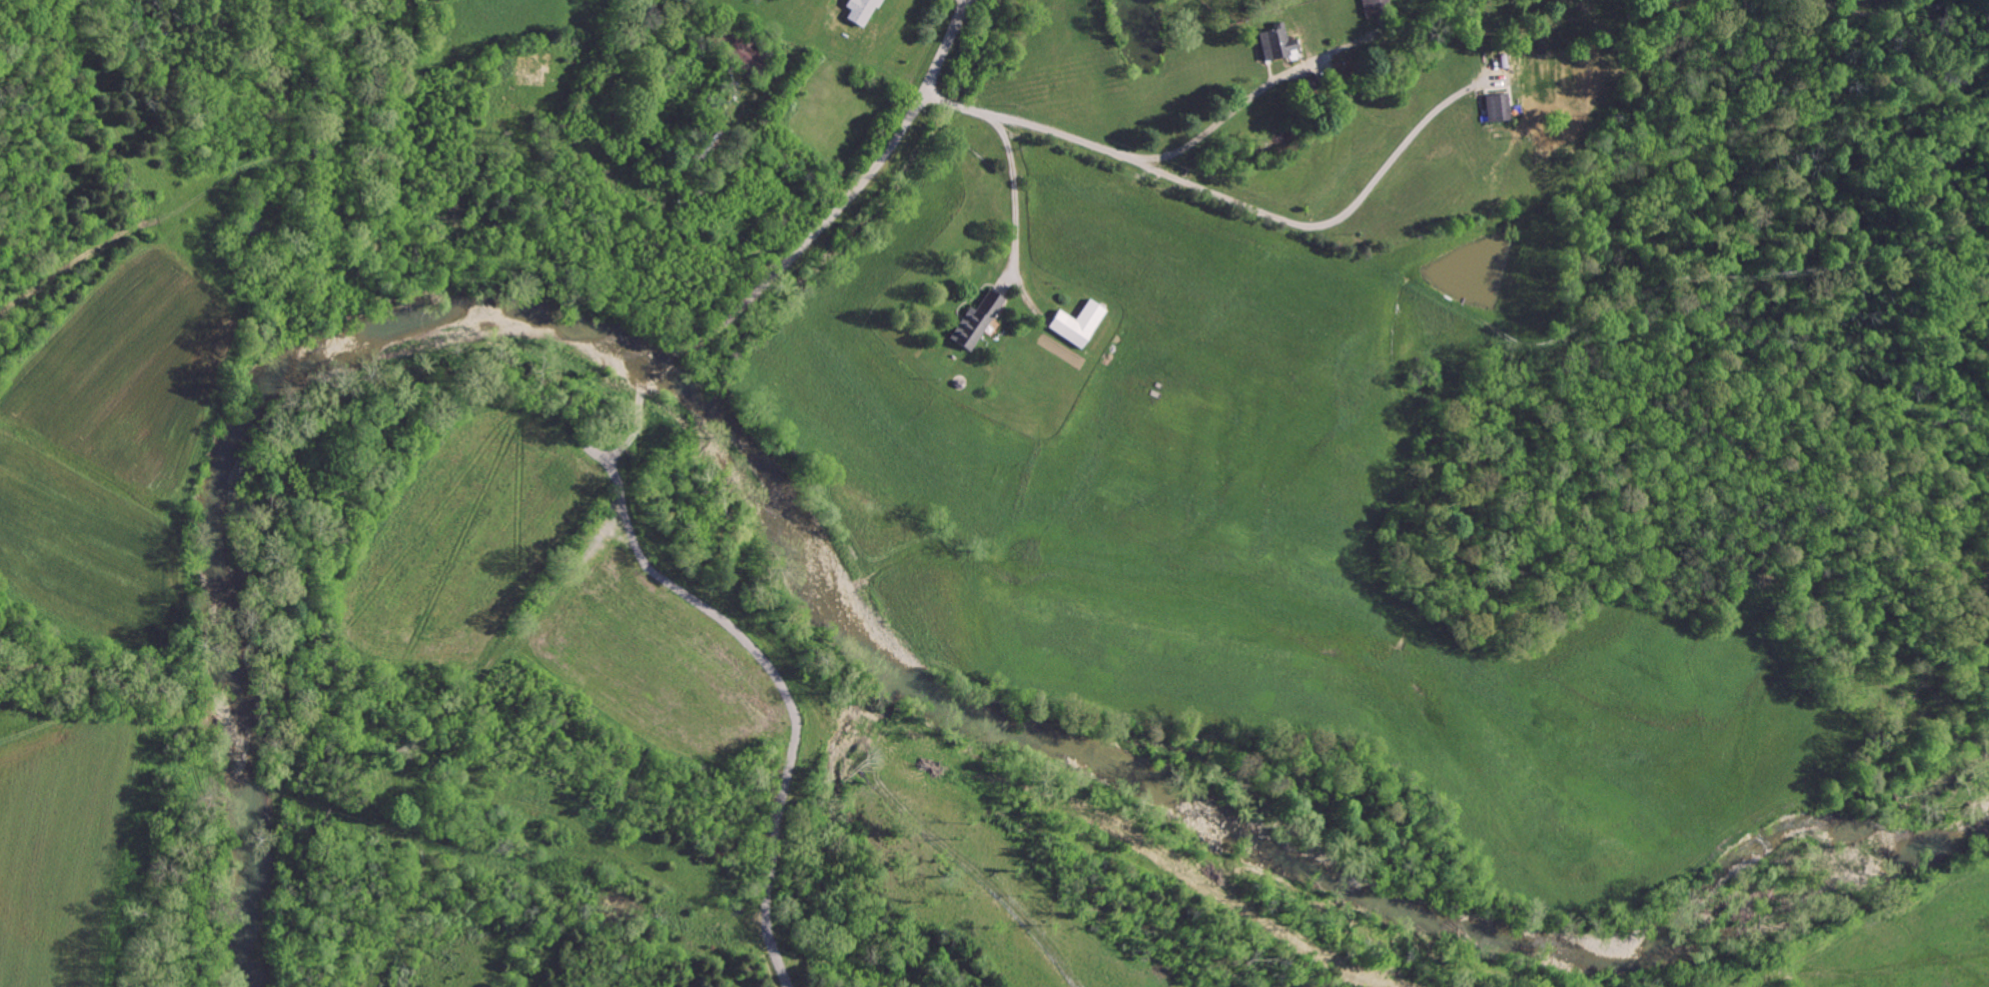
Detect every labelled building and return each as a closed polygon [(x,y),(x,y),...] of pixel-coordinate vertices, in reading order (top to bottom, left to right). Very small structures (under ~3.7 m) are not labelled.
[(845,7),(850,10),(846,20),(866,29),(880,0),(848,0),(845,7)] [(1367,19),(1382,16),(1395,12),(1392,0),(1362,0),(1367,19)] [(1257,27),(1264,62),(1302,54),(1299,37),(1288,39),(1285,21),(1257,27)] [(1486,95),(1490,124),(1515,120),(1511,91),(1486,95)] [(993,288),(981,305),(974,300),(949,336),(971,351),(1007,299),(999,293),(993,288)] [(1061,307),(1049,326),(1083,349),(1109,310),(1091,298),(1078,318),(1061,307)]
